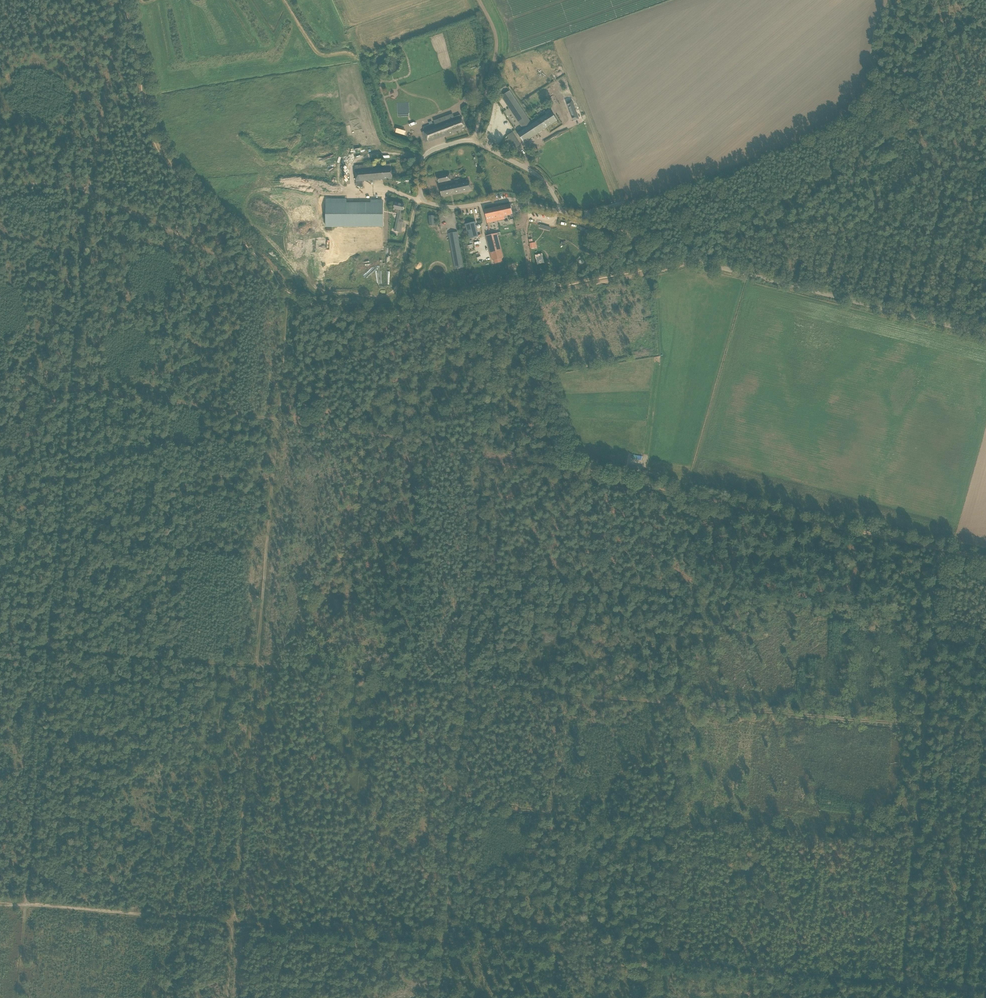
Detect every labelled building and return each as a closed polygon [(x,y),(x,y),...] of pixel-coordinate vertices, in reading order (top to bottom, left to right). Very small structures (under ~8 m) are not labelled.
[(475,82),(480,82),(479,76),(468,77),(469,85),(475,84),(475,82)] [(510,90),(502,96),(503,98),(521,125),(524,129),(522,131),(518,133),(524,143),(557,121),(554,116),(551,112),(549,110),(545,112),(547,115),(532,124),(530,121),(525,113),(518,103),(512,94),(510,90)] [(465,92),(461,96),(463,98),(463,99),(468,104),(473,100),(467,94),(467,95),(465,92)] [(569,123),(561,103),(556,105),(564,125),(569,123)] [(575,108),(573,103),(568,105),(568,106),(570,110),(573,118),(573,119),(574,123),(575,124),(580,122),(580,120),(579,117),(578,116),(575,108)] [(434,123),(423,127),(427,137),(428,142),(465,128),(463,123),(461,118),(455,120),(453,114),(444,117),(446,120),(435,124),(434,123)] [(520,145),(512,132),(507,136),(515,148),(520,145)] [(363,181),(366,181),(392,178),(391,167),(391,164),(384,165),(385,168),(373,169),(373,164),(355,166),(357,186),(363,186),(363,181)] [(349,165),(341,165),(340,183),(348,183),(349,165)] [(446,174),(437,176),(438,183),(447,181),(446,174)] [(471,190),(470,185),(469,181),(440,188),(441,196),(471,190)] [(340,192),(330,192),(331,202),(346,201),(345,192),(340,192)] [(326,203),(326,227),(383,227),(382,203),(326,203)] [(394,208),(393,213),(398,214),(396,222),(400,223),(402,224),(403,224),(403,220),(401,220),(404,205),(395,203),(394,208)] [(505,219),(504,216),(512,214),(510,204),(484,210),(487,223),(498,220),(505,219)] [(402,224),(400,223),(396,222),(394,231),(401,232),(402,224)] [(465,224),(469,239),(478,236),(475,222),(465,224)] [(458,237),(457,232),(448,233),(449,238),(455,269),(464,267),(458,237)] [(497,233),(486,236),(492,260),(494,259),(502,257),(504,257),(498,236),(498,235),(501,235),(500,232),(497,233)] [(490,256),(489,252),(476,253),(478,262),(490,260),(489,256),(490,256)] [(632,472),(650,475),(650,471),(643,470),(644,467),(632,465),(631,468),(631,471),(632,472)]
